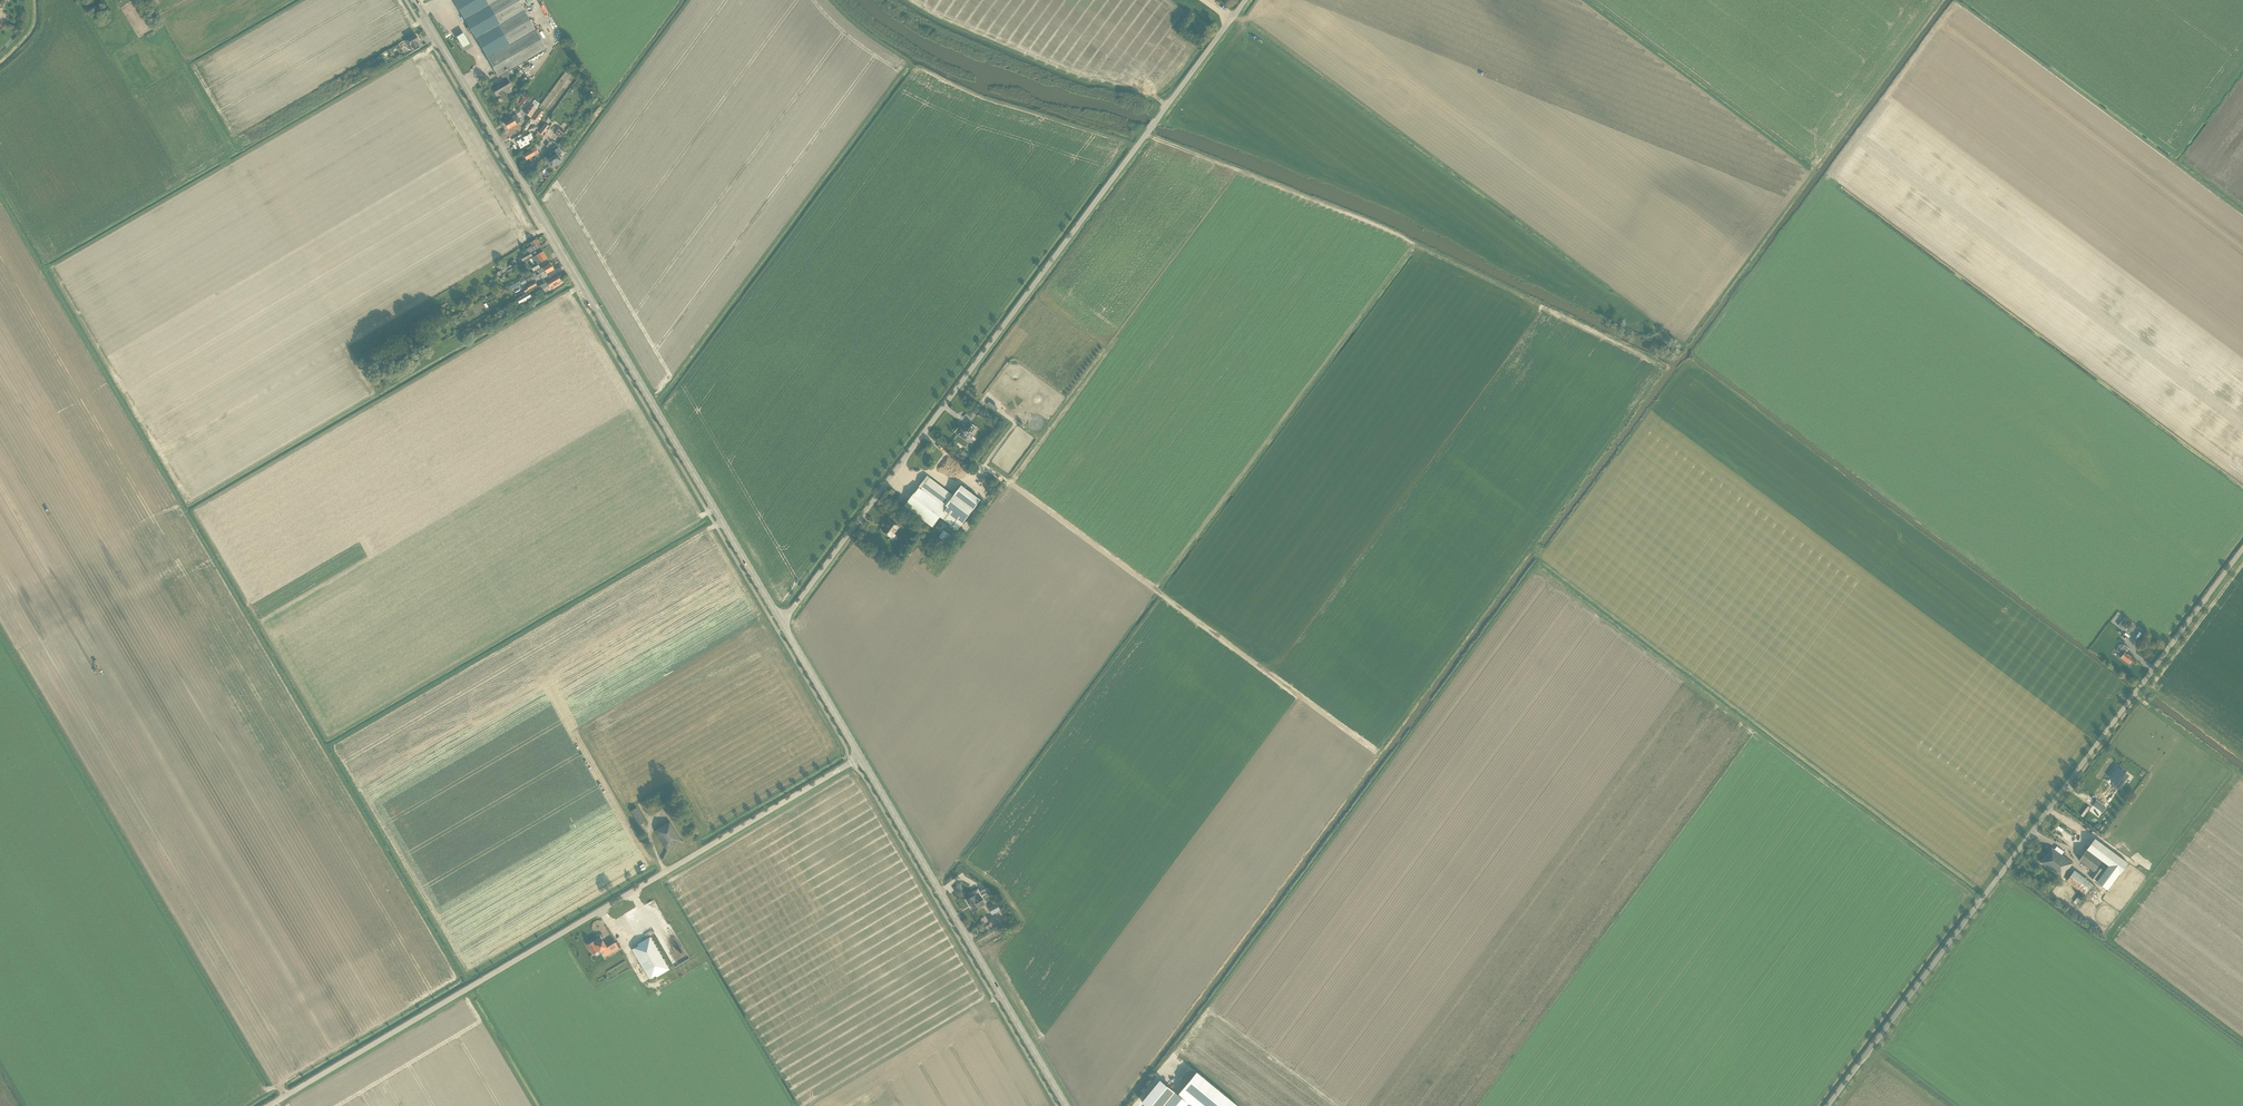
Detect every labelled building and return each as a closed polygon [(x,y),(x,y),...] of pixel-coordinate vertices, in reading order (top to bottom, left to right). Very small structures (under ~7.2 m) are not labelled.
[(508,96),(505,92),(513,88),(509,80),(513,77),(516,76),(512,70),(547,49),(519,0),(454,0),(469,27),(467,28),(470,33),(472,32),(499,77),(501,76),(504,82),(492,89),(497,96),(500,95),(502,99),(508,96)] [(433,19),(447,42),(451,39),(438,16),(433,19)] [(463,34),(457,38),(463,48),(469,44),(463,34)] [(417,42),(419,41),(416,35),(408,39),(409,40),(405,42),(410,50),(413,49),(414,49),(420,46),(417,42)] [(531,117),(537,108),(531,104),(525,113),(531,117)] [(539,109),(532,119),(538,123),(545,113),(539,109)] [(509,129),(521,122),(517,114),(508,119),(509,120),(505,123),(509,129)] [(545,123),(539,132),(544,136),(551,127),(545,123)] [(562,137),(561,136),(565,132),(560,128),(555,134),(561,138),(562,137)] [(520,139),(516,141),(520,148),(529,143),(528,142),(532,139),(534,138),(531,133),(525,136),(522,137),(520,138),(520,139)] [(538,153),(538,151),(536,148),(534,149),(534,148),(531,149),(531,150),(524,154),(527,160),(535,156),(534,155),(538,153)] [(559,157),(562,152),(559,148),(553,152),(555,155),(548,160),(552,167),(561,161),(559,157)] [(534,250),(534,251),(541,247),(537,239),(530,243),(532,246),(526,249),(528,252),(527,253),(527,254),(521,258),(519,259),(519,261),(517,262),(515,259),(511,261),(514,266),(523,261),(523,262),(532,256),(530,252),(534,250)] [(541,262),(548,259),(544,251),(530,260),(533,265),(531,266),(534,271),(540,268),(538,264),(541,262)] [(549,276),(547,274),(554,270),(551,263),(544,268),(543,267),(538,270),(540,273),(538,274),(539,277),(541,276),(543,279),(549,276)] [(501,274),(513,267),(512,264),(509,266),(498,272),(500,276),(501,275),(501,274)] [(551,288),(561,281),(558,276),(541,285),(543,289),(549,286),(551,288)] [(525,293),(537,286),(535,281),(529,284),(530,285),(527,287),(523,290),(525,293)] [(529,292),(517,299),(520,304),(532,297),(529,292)] [(990,400),(987,404),(995,410),(997,407),(994,405),(996,404),(990,400)] [(959,428),(956,432),(965,439),(970,433),(972,434),(974,436),(979,429),(976,428),(971,423),(968,427),(964,423),(960,429),(959,428)] [(905,506),(932,526),(940,515),(957,529),(980,498),(962,485),(954,496),(928,476),(905,506)] [(892,538),(900,527),(890,520),(884,528),(886,529),(884,532),(892,538)] [(944,530),(939,537),(947,542),(951,536),(944,530)] [(2124,618),(2119,625),(2121,627),(2127,620),(2124,618)] [(2121,658),(2129,664),(2131,663),(2132,663),(2133,661),(2132,660),(2134,658),(2126,652),(2129,647),(2124,644),(2124,645),(2122,643),(2117,650),(2119,652),(2123,655),(2121,658)] [(2118,767),(2110,778),(2114,781),(2112,785),(2119,790),(2126,780),(2129,776),(2126,773),(2118,767)] [(639,826),(646,822),(637,807),(631,811),(639,826)] [(2078,837),(2082,833),(2075,827),(2071,832),(2078,837)] [(2129,863),(2096,838),(2079,861),(2094,872),(2102,861),(2109,866),(2097,882),(2108,890),(2120,874),(2121,874),(2129,863)] [(2053,848),(2041,863),(2062,879),(2074,863),(2062,854),(2065,851),(2057,846),(2055,849),(2053,848)] [(2096,881),(2103,870),(2098,866),(2091,877),(2096,881)] [(2096,889),(2097,887),(2075,870),(2067,881),(2096,902),(2102,894),(2096,889)] [(968,899),(971,905),(983,898),(991,894),(987,889),(985,890),(985,889),(981,892),(978,888),(969,893),(972,897),(968,899)] [(971,905),(975,912),(987,904),(983,898),(971,905)] [(1002,910),(998,903),(995,899),(992,901),(994,905),(989,908),(993,915),(1002,910)] [(632,949),(650,979),(655,976),(657,977),(670,969),(650,936),(637,944),(638,945),(634,948),(632,949)] [(593,954),(599,950),(600,952),(606,948),(609,954),(613,951),(610,946),(607,947),(603,940),(596,943),(596,944),(595,944),(593,941),(588,945),(593,954)] [(1183,1089),(1203,1105),(1238,1105),(1197,1072),(1183,1089)] [(1143,1102),(1148,1105),(1192,1105),(1160,1080),(1143,1102)]
